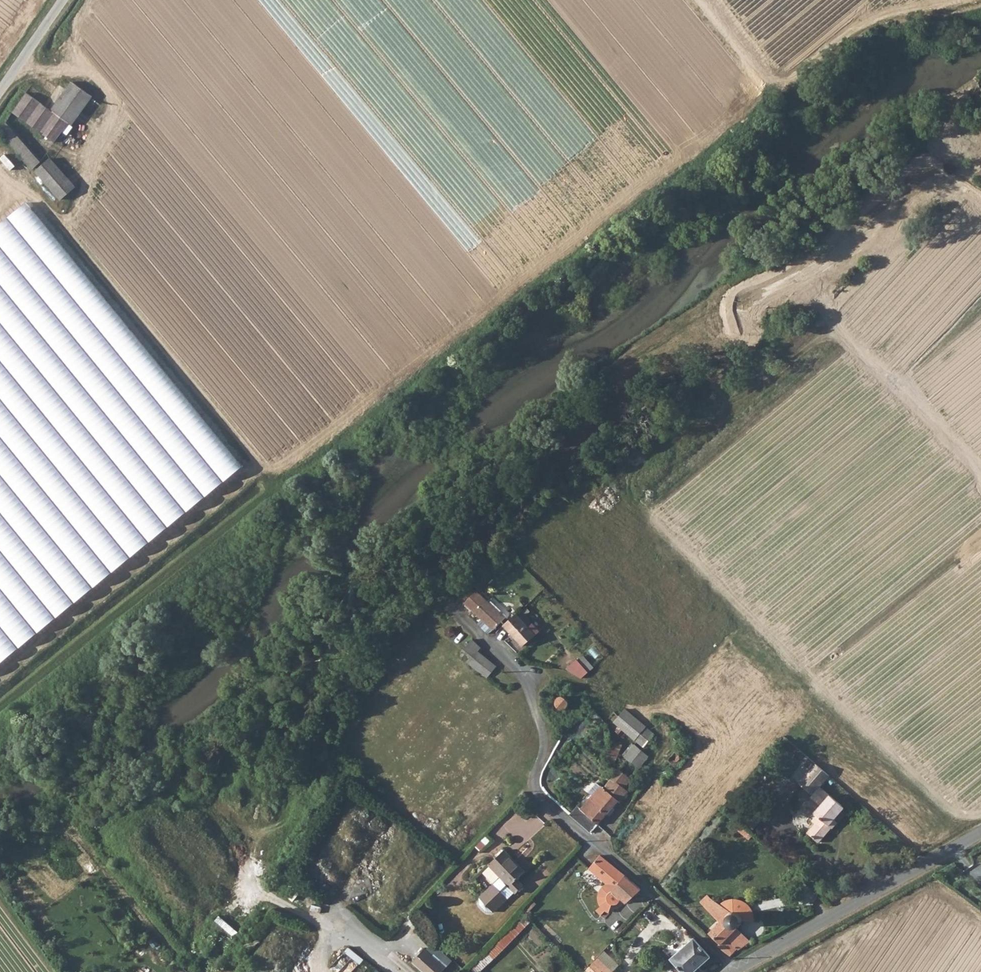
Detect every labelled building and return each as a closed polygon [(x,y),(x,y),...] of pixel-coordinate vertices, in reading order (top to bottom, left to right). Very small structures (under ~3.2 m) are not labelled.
[(57,145),(92,97),(71,82),(50,111),(26,93),(12,112),(57,145)] [(7,123),(0,128),(0,130),(33,169),(40,162),(7,123)] [(60,200),(75,187),(50,158),(35,171),(60,200)] [(29,202),(0,225),(0,667),(247,466),(29,202)] [(468,599),(494,626),(502,619),(504,617),(477,590),(468,599)] [(528,627),(517,612),(505,623),(518,637),(528,627)] [(471,657),(480,668),(490,659),(482,649),(484,646),(474,638),(464,648),(473,655),(471,657)] [(582,680),(596,666),(584,654),(570,668),(582,680)] [(480,668),(492,682),(501,672),(490,659),(480,668)] [(565,707),(569,704),(569,702),(567,697),(564,696),(560,697),(558,701),(559,704),(561,707),(565,707)] [(638,731),(644,724),(625,706),(618,712),(615,709),(610,714),(634,736),(638,731)] [(634,736),(644,744),(655,733),(644,724),(638,731),(634,736)] [(622,743),(611,741),(607,758),(614,763),(622,743)] [(578,804),(571,813),(594,832),(618,801),(620,803),(629,790),(625,785),(649,755),(636,743),(626,756),(627,757),(618,767),(612,778),(611,777),(604,785),(603,784),(582,806),(578,804)] [(684,760),(675,750),(669,756),(679,766),(684,760)] [(809,834),(820,844),(833,830),(830,828),(846,810),(822,788),(832,777),(819,766),(802,785),(815,797),(813,798),(823,807),(816,815),(818,817),(822,820),(817,826),(809,834)] [(813,823),(817,826),(822,820),(818,817),(813,823)] [(528,869),(507,846),(492,861),(503,873),(484,891),(482,900),(489,908),(497,907),(517,888),(518,889),(527,881),(521,874),(528,869)] [(602,905),(596,910),(602,916),(607,911),(612,914),(614,906),(622,898),(627,903),(643,890),(604,854),(591,870),(607,884),(601,894),(602,905)] [(716,944),(733,958),(739,945),(738,944),(744,937),(740,930),(745,925),(751,923),(752,920),(752,914),(748,911),(737,908),(726,912),(717,899),(709,905),(718,917),(710,930),(719,941),(716,944)] [(522,918),(506,940),(512,945),(528,922),(522,918)] [(695,939),(673,958),(684,971),(695,971),(711,957),(695,939)] [(413,959),(427,971),(442,971),(447,967),(425,947),(413,959)] [(596,960),(593,963),(603,971),(608,971),(596,960)] [(584,971),(603,971),(593,963),(584,971)]
